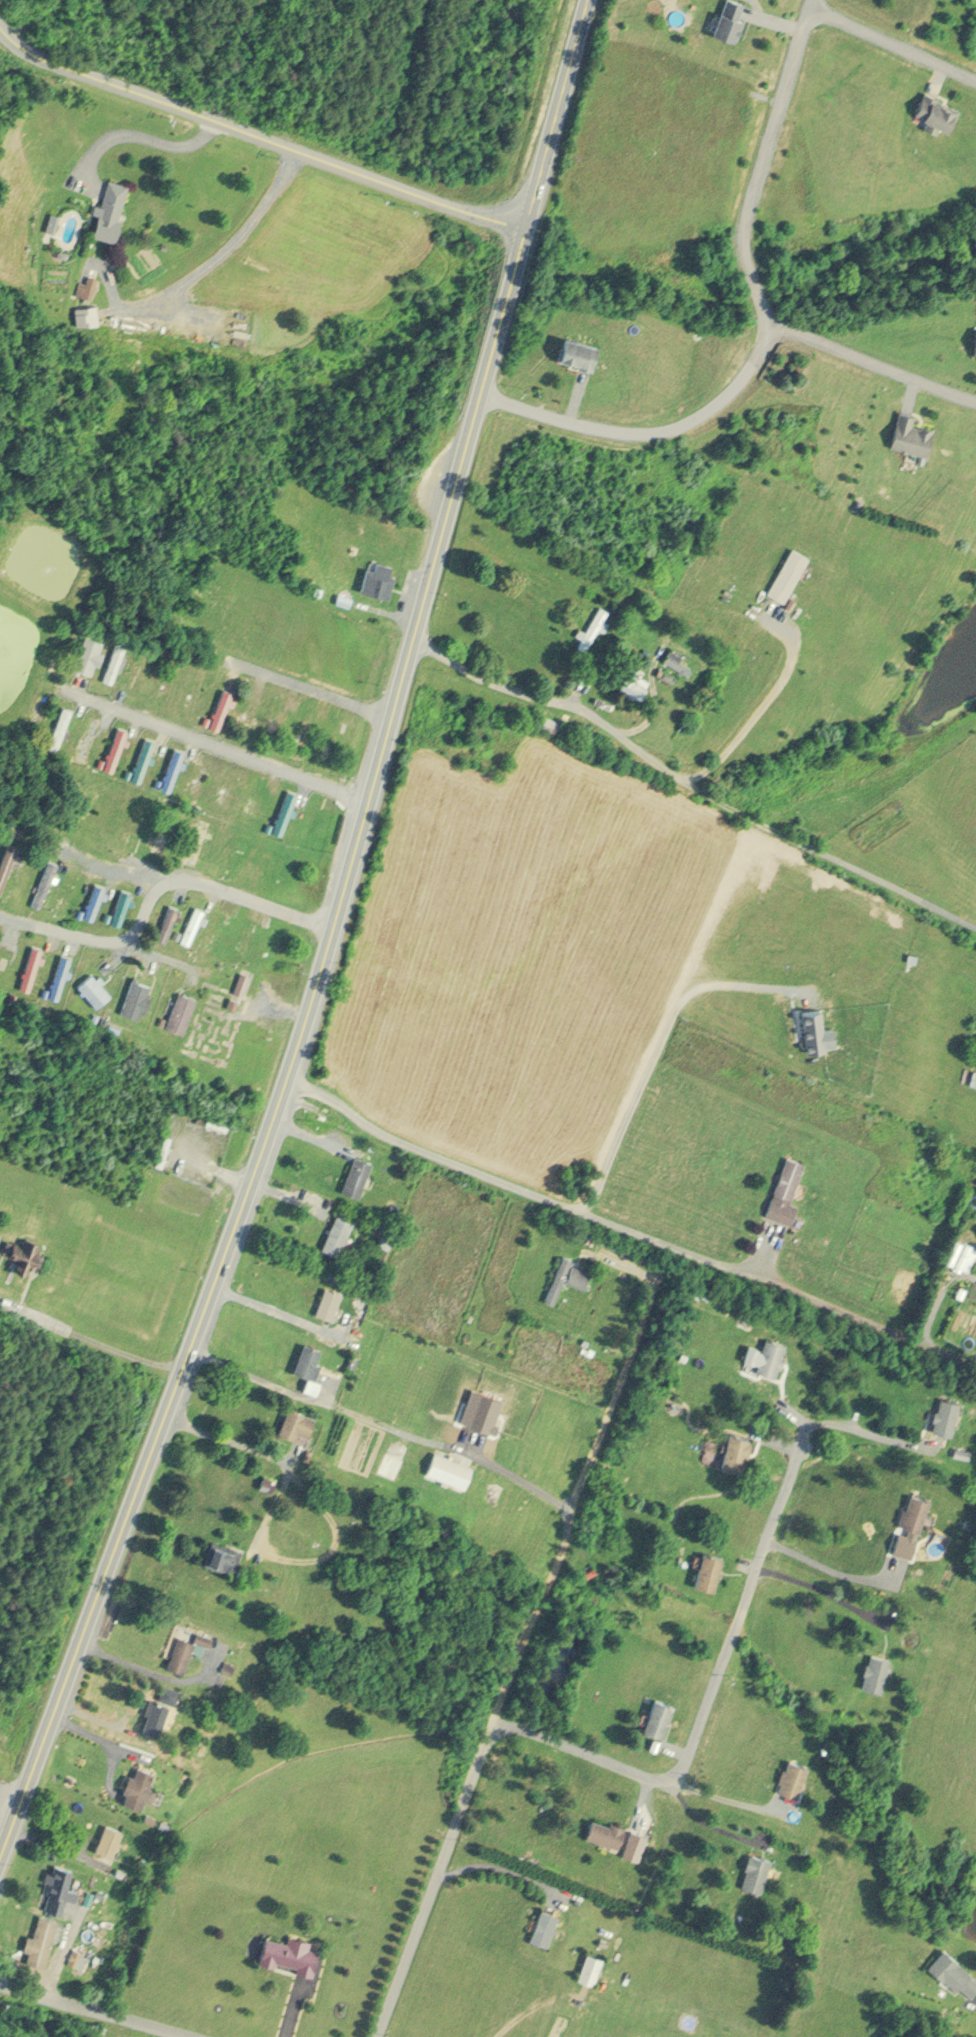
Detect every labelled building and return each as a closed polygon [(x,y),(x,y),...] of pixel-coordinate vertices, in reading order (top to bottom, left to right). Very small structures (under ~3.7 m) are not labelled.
[(750,2),(744,0),(726,0),(716,31),(738,39),(750,2)] [(927,122),(940,126),(941,120),(955,124),(962,101),(925,89),(918,111),(930,115),(927,122)] [(110,178),(128,183),(120,214),(123,215),(118,237),(94,230),(100,209),(102,209),(110,178)] [(52,210),(60,212),(58,221),(49,218),(52,210)] [(90,272),(98,274),(93,296),(75,291),(78,278),(88,280),(90,272)] [(570,331),(601,339),(594,365),(579,361),(580,358),(563,354),(570,331)] [(936,426),(915,422),(917,411),(901,408),(893,444),(930,452),(936,426)] [(362,504),(386,512),(384,518),(360,509),(362,504)] [(366,515),(376,518),(375,523),(365,520),(366,515)] [(351,540),(360,543),(358,550),(349,548),(351,540)] [(768,590),(786,600),(810,554),(793,544),(768,590)] [(367,563),(375,565),(377,557),(393,561),(391,570),(396,571),(390,592),(362,585),(367,563)] [(338,590),(352,594),(350,603),(336,599),(338,590)] [(586,629),(582,626),(573,641),(586,649),(609,608),(601,603),(586,629)] [(85,631),(103,637),(99,647),(104,649),(100,661),(96,660),(92,671),(74,665),(85,631)] [(117,641),(126,644),(113,679),(104,676),(117,641)] [(694,664),(682,659),(685,652),(670,646),(664,659),(691,671),(694,664)] [(642,673),(646,666),(634,659),(621,682),(643,695),(652,679),(642,673)] [(225,686),(233,689),(219,724),(211,721),(225,686)] [(64,703),(72,706),(57,747),(49,744),(64,703)] [(120,724),(128,726),(114,767),(106,764),(120,724)] [(148,734),(155,737),(140,777),(133,774),(148,734)] [(177,745),(185,748),(171,787),(163,784),(177,745)] [(290,787),(299,790),(282,831),(274,827),(290,787)] [(153,847),(162,850),(177,809),(167,805),(153,847)] [(1,892),(0,892),(0,865),(8,841),(17,844),(1,892)] [(50,856),(59,860),(41,904),(32,900),(50,856)] [(97,881),(107,884),(105,889),(108,890),(106,894),(104,894),(95,916),(84,912),(97,881)] [(123,887),(131,889),(120,920),(112,917),(123,887)] [(172,901),(179,904),(167,936),(159,933),(172,901)] [(196,902),(205,906),(189,941),(180,938),(196,902)] [(177,926),(182,928),(179,936),(174,933),(177,926)] [(34,942),(43,945),(30,985),(21,983),(34,942)] [(216,945),(221,947),(218,954),(213,952),(216,945)] [(63,951),(72,954),(59,993),(50,990),(63,951)] [(242,968),(250,971),(243,991),(235,988),(242,968)] [(79,981),(96,1002),(109,991),(100,981),(103,978),(99,974),(97,976),(92,970),(79,981)] [(133,976),(151,982),(148,991),(152,992),(146,1008),(142,1006),(139,1015),(121,1008),(133,976)] [(180,988),(197,995),(184,1029),(167,1022),(180,988)] [(231,994),(238,997),(235,1005),(228,1002),(231,994)] [(807,1050),(828,1048),(824,1007),(804,1009),(807,1050)] [(173,1103),(188,1108),(187,1112),(171,1108),(173,1103)] [(198,1112),(204,1114),(202,1120),(196,1118),(198,1112)] [(208,1116),(229,1122),(227,1127),(207,1121),(208,1116)] [(165,1132),(172,1133),(163,1163),(157,1161),(165,1132)] [(355,1153),(373,1160),(359,1194),(341,1187),(355,1153)] [(767,1214),(793,1222),(800,1202),(792,1200),(806,1159),(787,1153),(767,1214)] [(337,1211),(354,1218),(340,1251),(323,1244),(337,1211)] [(383,1232),(392,1235),(389,1246),(380,1243),(383,1232)] [(944,1258),(962,1268),(975,1244),(957,1234),(944,1258)] [(8,1236),(23,1242),(26,1235),(40,1240),(37,1248),(44,1250),(39,1263),(30,1259),(27,1267),(17,1263),(20,1256),(2,1249),(8,1236)] [(635,1254),(637,1247),(624,1243),(622,1250),(635,1254)] [(593,1269),(571,1261),(573,1256),(563,1252),(546,1298),(555,1301),(564,1278),(587,1286),(593,1269)] [(326,1285),(342,1291),(332,1316),(316,1309),(326,1285)] [(780,1373),(787,1339),(765,1335),(758,1369),(780,1373)] [(305,1340),(322,1346),(317,1359),(321,1360),(316,1375),(295,1367),(305,1340)] [(351,1353),(357,1355),(354,1364),(347,1362),(351,1353)] [(309,1375),(321,1380),(317,1392),(304,1387),(309,1375)] [(932,1425),(952,1432),(963,1399),(942,1393),(932,1425)] [(292,1403),(318,1413),(310,1434),(300,1429),(297,1436),(281,1430),(292,1403)] [(746,1469),(754,1435),(731,1430),(723,1464),(746,1469)] [(387,1449),(404,1456),(396,1476),(378,1468),(387,1449)] [(436,1449),(473,1463),(466,1483),(428,1469),(436,1449)] [(264,1473),(276,1478),(272,1489),(260,1485),(264,1473)] [(922,1529),(932,1497),(911,1490),(900,1522),(922,1529)] [(242,1547),(216,1539),(213,1551),(206,1549),(203,1560),(225,1566),(226,1562),(236,1566),(242,1547)] [(726,1555),(705,1548),(695,1581),(716,1587),(726,1555)] [(240,1564),(251,1568),(248,1577),(237,1573),(240,1564)] [(198,1628),(213,1633),(210,1641),(195,1636),(198,1628)] [(178,1633),(194,1638),(184,1669),(168,1663),(178,1633)] [(862,1684),(883,1689),(891,1656),(871,1651),(862,1684)] [(225,1658),(235,1661),(231,1672),(221,1669),(225,1658)] [(159,1697),(165,1681),(181,1687),(175,1702),(171,1701),(160,1732),(143,1726),(148,1712),(143,1710),(149,1694),(159,1697)] [(665,1735),(675,1701),(655,1695),(645,1729),(665,1735)] [(777,1789),(799,1796),(810,1763),(788,1756),(777,1789)] [(124,1798),(127,1790),(123,1789),(130,1771),(135,1773),(139,1764),(154,1770),(149,1783),(156,1786),(151,1798),(145,1795),(141,1805),(124,1798)] [(586,1834),(619,1845),(626,1826),(593,1815),(586,1834)] [(162,1817),(170,1821),(167,1828),(159,1824),(162,1817)] [(96,1845),(106,1820),(123,1828),(112,1852),(96,1845)] [(740,1884),(761,1890),(772,1858),(751,1851),(740,1884)] [(46,1904),(61,1908),(66,1894),(77,1897),(79,1888),(70,1885),(75,1866),(55,1860),(47,1890),(50,1891),(46,1904)] [(96,1888),(104,1890),(102,1896),(95,1894),(96,1888)] [(542,1906),(558,1912),(547,1941),(531,1936),(542,1906)] [(23,1946),(27,1932),(34,1934),(40,1913),(58,1918),(45,1963),(27,1958),(30,1947),(23,1946)] [(259,1958),(266,1933),(288,1938),(289,1932),(310,1938),(308,1945),(319,1948),(313,1973),(297,1969),(298,1963),(276,1957),(275,1962),(259,1958)] [(88,1954),(81,1951),(82,1948),(72,1944),(66,1959),(83,1966),(88,1954)] [(945,1947),(975,1974),(975,1990),(973,1994),(961,1984),(957,1987),(931,1963),(945,1947)] [(588,1949),(603,1955),(594,1979),(579,1974),(588,1949)]
